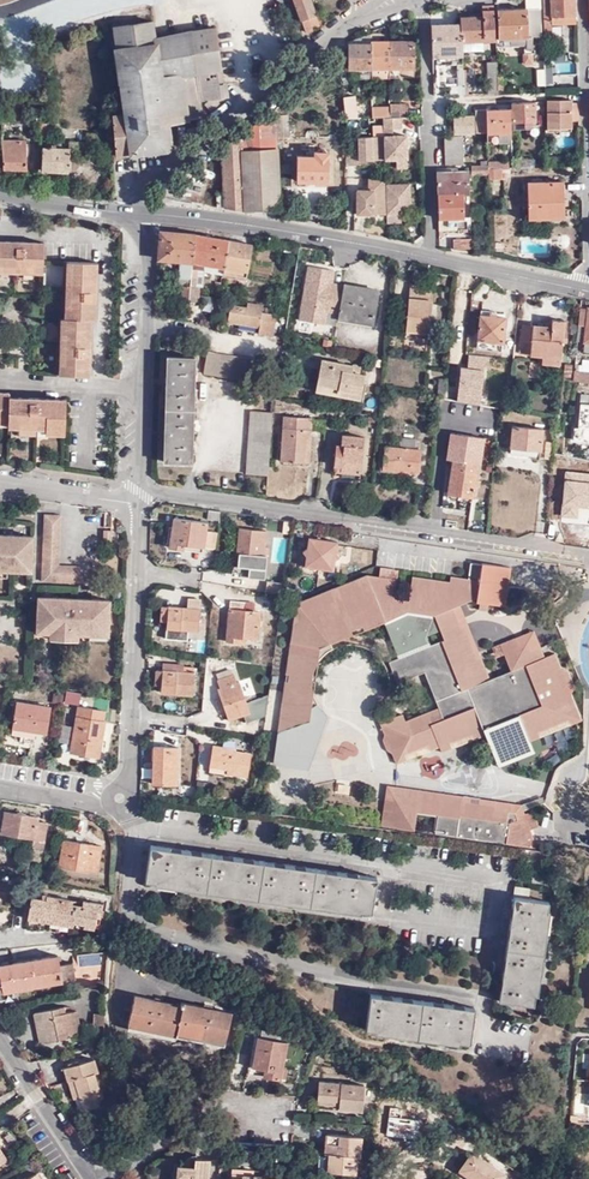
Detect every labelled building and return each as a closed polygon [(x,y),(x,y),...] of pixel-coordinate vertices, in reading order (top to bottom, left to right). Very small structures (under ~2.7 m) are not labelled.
[(311,0),(294,0),(306,34),(314,30),(313,27),(319,24),(311,0)] [(552,25),(577,25),(576,0),(543,0),(544,25),(552,25)] [(460,19),(460,26),(461,42),(483,41),(495,41),(493,6),(483,7),(483,18),(460,19)] [(499,39),(532,37),(541,36),(540,9),(498,12),(499,39)] [(130,154),(130,156),(167,151),(173,146),(170,123),(189,121),(189,120),(203,118),(201,101),(208,100),(214,99),(225,97),(223,84),(219,85),(217,72),(221,71),(216,27),(194,30),(156,38),(153,20),(113,27),(116,47),(114,48),(124,113),(113,114),(116,156),(130,154)] [(552,37),(552,25),(544,25),(545,38),(552,37)] [(460,26),(432,27),(433,58),(462,56),(462,52),(461,42),(460,26)] [(371,34),(348,41),(348,43),(372,43),(372,41),(371,34)] [(499,39),(496,39),(496,47),(524,45),(524,54),(530,54),(530,48),(532,48),(532,37),(499,39)] [(390,68),(394,68),(415,67),(415,40),(390,41),(390,68)] [(372,41),(372,43),(372,68),(375,68),(390,68),(390,41),(372,41)] [(483,41),(461,42),(462,52),(483,50),(483,41)] [(372,43),(348,43),(348,54),(348,69),(372,68),(372,43)] [(462,56),(433,58),(433,66),(459,65),(463,65),(462,56)] [(487,63),(488,95),(499,95),(498,90),(498,76),(497,63),(487,63)] [(390,68),(375,68),(375,79),(390,78),(390,68)] [(473,71),(463,72),(464,83),(464,86),(469,86),(469,77),(473,77),(473,71)] [(498,76),(498,90),(507,90),(506,76),(498,76)] [(353,96),(344,97),(346,119),(357,118),(353,96)] [(214,99),(208,100),(209,101),(207,104),(211,109),(217,104),(214,99)] [(571,104),(571,101),(547,102),(548,129),(572,128),(572,122),(579,121),(578,104),(571,104)] [(400,117),(408,116),(408,102),(390,103),(390,107),(391,117),(400,117)] [(536,122),(535,103),(512,103),(513,123),(536,122)] [(373,108),(373,118),(382,117),(391,117),(390,107),(373,108)] [(250,126),(240,134),(241,151),(277,149),(274,108),(261,118),(263,141),(251,142),(250,126)] [(511,133),(510,110),(487,111),(487,133),(488,134),(511,133)] [(487,133),(487,111),(476,112),(476,133),(487,133)] [(277,115),(278,138),(290,137),(289,114),(277,115)] [(459,128),(467,128),(467,114),(459,114),(459,128)] [(391,117),(382,117),(383,129),(391,128),(401,128),(400,117),(391,117)] [(538,122),(536,122),(513,123),(513,131),(539,130),(538,122)] [(39,125),(40,138),(49,138),(49,124),(39,125)] [(383,129),(383,135),(383,137),(392,136),(391,128),(383,129)] [(96,145),(112,146),(111,134),(85,133),(85,141),(70,140),(70,148),(69,153),(96,153),(96,145)] [(511,143),(511,133),(488,134),(488,143),(511,143)] [(240,134),(221,149),(224,190),(215,191),(216,207),(225,206),(226,208),(244,210),(241,151),(240,134)] [(346,155),(346,165),(360,165),(360,160),(385,159),(383,137),(383,135),(359,137),(359,146),(359,154),(346,155)] [(383,137),(385,159),(385,161),(396,160),(407,159),(406,136),(392,136),(383,137)] [(464,165),(462,137),(444,138),(446,165),(464,165)] [(359,146),(346,147),(346,155),(359,154),(359,146)] [(69,172),(69,153),(70,148),(43,148),(42,171),(69,172)] [(277,149),(241,151),(244,210),(274,209),(279,209),(281,209),(277,149)] [(328,181),(329,152),(315,151),(315,156),(298,155),(297,180),(328,181)] [(548,167),(570,167),(570,158),(558,158),(558,160),(548,161),(548,167)] [(407,159),(396,160),(397,169),(407,168),(407,159)] [(488,170),(488,166),(472,167),(473,176),(489,176),(488,170)] [(489,176),(489,180),(503,181),(502,169),(488,170),(489,176)] [(512,178),(512,169),(502,169),(503,181),(512,178)] [(437,173),(438,195),(462,195),(470,194),(469,177),(469,171),(437,173)] [(386,178),(369,178),(369,190),(357,190),(357,215),(368,215),(368,208),(374,209),(374,214),(387,214),(386,185),(386,178)] [(559,194),(558,183),(528,184),(529,216),(552,215),(551,219),(564,219),(563,195),(559,194)] [(387,214),(387,215),(412,214),(410,184),(386,185),(387,214)] [(462,195),(438,195),(440,220),(457,219),(464,219),(462,195)] [(457,219),(440,220),(440,230),(457,230),(457,219)] [(191,261),(194,234),(160,231),(158,258),(191,261)] [(223,267),(228,240),(194,234),(191,261),(223,267)] [(16,240),(16,246),(7,246),(8,239),(0,239),(0,269),(40,271),(42,240),(16,240)] [(252,244),(228,240),(223,267),(247,271),(252,244)] [(453,250),(472,249),(472,240),(453,241),(453,250)] [(95,262),(65,261),(64,318),(90,318),(94,319),(94,291),(88,291),(88,281),(94,281),(95,262)] [(247,271),(223,267),(222,273),(246,277),(247,271)] [(405,331),(429,333),(434,287),(410,284),(405,331)] [(181,301),(188,301),(189,286),(182,285),(181,301)] [(378,291),(343,285),(337,319),(373,325),(378,291)] [(189,286),(188,301),(195,302),(196,286),(189,286)] [(247,309),(245,308),(243,321),(259,323),(258,333),(272,335),(275,314),(261,312),(262,306),(248,304),(247,309)] [(243,321),(245,308),(229,306),(228,318),(243,321)] [(588,310),(586,327),(585,332),(578,332),(577,342),(585,343),(588,343),(588,309),(588,310)] [(588,310),(581,309),(579,327),(586,327),(588,310)] [(478,342),(503,344),(505,318),(480,316),(478,342)] [(90,318),(64,318),(60,318),(59,375),(89,375),(90,346),(83,345),(83,337),(90,337),(90,318)] [(551,328),(522,325),(520,354),(541,355),(541,364),(560,365),(564,322),(551,320),(551,328)] [(428,340),(429,333),(405,331),(405,337),(428,340)] [(502,352),(503,344),(478,342),(477,349),(502,352)] [(261,361),(207,352),(203,374),(258,382),(261,361)] [(194,357),(167,357),(165,461),(191,462),(194,357)] [(381,361),(372,359),(371,367),(380,368),(381,361)] [(351,373),(352,365),(321,360),(317,385),(339,389),(338,395),(360,399),(364,376),(359,375),(351,373)] [(360,367),(352,365),(351,373),(359,375),(360,367)] [(573,369),(561,368),(560,377),(573,378),(573,369)] [(588,384),(588,373),(575,371),(574,381),(588,384)] [(454,382),(447,381),(445,399),(451,400),(453,401),(453,394),(454,382)] [(339,389),(317,385),(316,393),(338,397),(338,395),(339,389)] [(7,417),(7,423),(7,426),(18,427),(18,422),(45,423),(45,428),(64,428),(64,398),(45,398),(45,405),(36,405),(36,398),(7,397),(7,392),(0,392),(0,417),(7,417)] [(453,401),(466,403),(467,396),(453,394),(453,401)] [(588,434),(588,396),(581,395),(578,429),(574,429),(573,440),(588,441),(588,434)] [(439,398),(438,406),(451,408),(451,400),(445,399),(439,398)] [(437,400),(429,399),(429,407),(437,408),(437,400)] [(247,474),(267,475),(272,412),(251,411),(247,474)] [(306,440),(309,440),(309,431),(311,431),(312,419),(284,417),(281,462),(305,463),(306,440)] [(511,448),(537,450),(541,451),(542,431),(512,427),(511,448)] [(342,466),(342,471),(360,473),(363,437),(342,435),(341,445),(336,445),(334,465),(342,466)] [(390,461),(389,471),(419,473),(421,451),(415,450),(415,441),(401,440),(400,448),(385,447),(384,461),(390,461)] [(536,456),(537,450),(511,448),(510,454),(536,456)] [(448,494),(473,497),(478,465),(453,462),(448,494)] [(473,502),(473,497),(448,494),(447,498),(473,502)] [(60,514),(43,514),(41,580),(83,582),(84,566),(58,565),(60,514)] [(183,545),(203,548),(214,549),(216,533),(205,532),(206,523),(174,519),(170,548),(183,550),(183,545)] [(264,531),(238,528),(235,553),(237,553),(236,566),(243,567),(243,574),(252,575),(253,577),(263,578),(266,548),(263,548),(264,531)] [(7,569),(31,571),(32,535),(0,534),(0,569),(7,569)] [(337,543),(309,539),(307,550),(303,553),(306,558),(304,567),(333,572),(334,561),(339,558),(335,553),(337,543)] [(453,608),(460,605),(478,598),(477,603),(505,607),(511,568),(483,564),(483,565),(471,564),(469,580),(451,577),(451,582),(414,577),(410,601),(395,599),(399,570),(382,568),(380,578),(368,576),(346,585),(347,588),(336,592),(335,589),(314,598),(314,602),(298,608),(288,676),(291,676),(290,683),(287,683),(279,734),(311,722),(313,710),(319,705),(314,695),(313,690),(313,683),(315,672),(318,666),(319,664),(323,658),(334,650),(332,644),(354,635),(352,631),(364,627),(365,630),(408,612),(435,616),(435,617),(441,631),(445,640),(390,662),(398,684),(426,674),(439,708),(406,722),(403,714),(381,724),(385,735),(384,742),(388,750),(393,754),(397,765),(407,761),(405,755),(429,745),(432,751),(440,748),(442,753),(452,749),(450,743),(475,734),(477,739),(487,735),(485,730),(520,716),(530,742),(540,738),(538,732),(570,719),(572,724),(582,721),(571,694),(575,687),(569,671),(562,670),(555,654),(545,658),(541,647),(531,652),(527,643),(518,646),(515,639),(500,644),(511,671),(490,680),(481,658),(477,660),(465,628),(461,629),(453,608)] [(109,599),(85,598),(85,602),(77,602),(76,598),(51,597),(51,601),(37,600),(35,631),(49,632),(62,632),(77,633),(93,634),(93,629),(108,630),(109,599)] [(314,602),(314,598),(298,604),(298,608),(314,602)] [(201,601),(188,600),(187,610),(162,607),(162,622),(167,622),(167,629),(198,632),(201,601)] [(239,638),(245,639),(257,640),(259,613),(254,612),(254,604),(230,602),(227,642),(239,644),(239,638)] [(481,658),(460,605),(453,608),(461,629),(465,628),(477,660),(481,658)] [(427,637),(441,631),(435,617),(409,614),(386,623),(399,657),(430,644),(427,637)] [(535,631),(515,639),(518,646),(527,643),(531,652),(541,647),(535,631)] [(164,664),(163,672),(182,673),(183,666),(183,665),(164,664)] [(182,673),(163,672),(157,671),(156,686),(162,686),(161,693),(192,695),(194,667),(183,666),(182,673)] [(234,676),(217,681),(220,689),(219,690),(229,721),(249,714),(239,683),(237,684),(234,676)] [(12,728),(34,732),(46,733),(50,708),(16,702),(12,728)] [(96,742),(101,743),(105,722),(102,722),(104,712),(77,707),(70,752),(93,756),(96,742)] [(535,753),(530,742),(520,716),(485,730),(487,735),(500,768),(535,753)] [(540,738),(572,724),(570,719),(538,732),(540,738)] [(34,738),(34,732),(12,728),(12,734),(34,738)] [(99,757),(101,743),(96,742),(93,756),(99,757)] [(235,753),(235,750),(213,747),(211,767),(227,769),(227,774),(247,777),(250,755),(235,753)] [(178,748),(158,748),(158,758),(153,758),(153,785),(177,786),(178,748)] [(388,786),(386,800),(395,801),(397,787),(388,786)] [(395,801),(386,800),(382,827),(415,832),(418,813),(439,816),(436,834),(536,848),(533,837),(526,836),(527,832),(539,827),(537,819),(533,816),(530,814),(524,815),(516,817),(515,824),(505,822),(506,812),(496,811),(496,807),(463,802),(464,797),(411,790),(397,787),(395,801)] [(516,817),(524,815),(522,805),(464,797),(463,802),(496,807),(518,810),(516,817)] [(38,818),(5,812),(1,834),(33,840),(32,848),(41,850),(46,824),(37,823),(38,818)] [(101,847),(63,841),(59,866),(97,873),(101,847)] [(376,877),(151,845),(147,879),(372,911),(376,877)] [(529,889),(515,887),(500,1001),(533,1006),(548,902),(528,899),(529,889)] [(46,900),(31,898),(28,919),(73,926),(73,921),(84,923),(83,927),(94,929),(96,916),(100,917),(102,904),(83,901),(82,906),(71,904),(71,899),(46,895),(46,900)] [(0,966),(0,971),(4,992),(63,982),(63,981),(75,979),(72,963),(60,965),(58,956),(0,966)] [(73,992),(85,989),(84,986),(78,982),(71,983),(73,992)] [(475,1007),(372,993),(367,1028),(470,1042),(475,1007)] [(181,1033),(188,1004),(183,1003),(182,1006),(135,996),(129,1026),(176,1036),(176,1032),(181,1033)] [(231,1013),(188,1004),(181,1033),(225,1043),(231,1013)] [(62,1007),(41,1012),(43,1022),(47,1043),(70,1038),(70,1036),(80,1034),(75,1011),(63,1014),(62,1007)] [(43,1022),(41,1012),(33,1013),(35,1024),(43,1022)] [(105,1025),(105,1015),(92,1014),(91,1024),(105,1025)] [(43,1022),(35,1024),(40,1044),(47,1043),(43,1022)] [(176,1036),(129,1026),(128,1030),(175,1041),(176,1036)] [(181,1033),(180,1038),(224,1048),(225,1043),(181,1033)] [(286,1042),(258,1037),(254,1068),(264,1069),(263,1077),(280,1080),(286,1042)] [(74,1079),(80,1098),(84,1110),(100,1105),(97,1096),(100,1094),(93,1073),(98,1071),(94,1059),(64,1069),(68,1081),(74,1079)] [(73,1099),(80,1098),(74,1079),(68,1081),(73,1099)] [(340,1101),(339,1106),(339,1110),(362,1112),(364,1086),(319,1082),(318,1099),(340,1101)] [(406,1112),(401,1122),(403,1135),(411,1133),(413,1114),(406,1112)] [(0,1129),(0,1166),(8,1161),(0,1151),(17,1139),(10,1130),(1,1128),(0,1129)] [(361,1138),(326,1136),(325,1154),(330,1154),(328,1172),(356,1173),(357,1156),(361,1157),(361,1138)] [(101,1143),(92,1152),(100,1161),(109,1152),(101,1143)] [(185,1161),(182,1166),(194,1167),(195,1159),(194,1156),(189,1157),(185,1161)] [(182,1166),(176,1166),(175,1178),(180,1178),(208,1178),(210,1160),(195,1159),(194,1167),(182,1166)]
